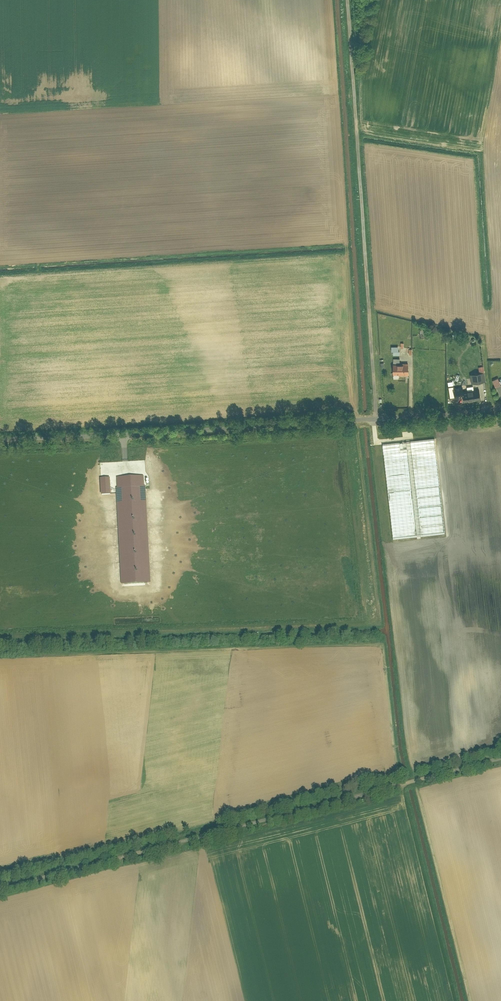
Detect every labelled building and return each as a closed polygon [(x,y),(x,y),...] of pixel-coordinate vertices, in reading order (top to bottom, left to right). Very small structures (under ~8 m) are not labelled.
[(401,364),(395,364),(395,375),(410,375),(409,364),(401,364)] [(472,375),(474,384),(486,382),(485,373),(480,373),(472,375)] [(455,385),(449,386),(451,398),(456,397),(456,398),(466,397),(465,392),(464,387),(456,388),(455,385)] [(480,389),(465,392),(466,397),(466,402),(482,399),(480,389)] [(435,438),(383,444),(388,492),(440,486),(435,438)] [(148,501),(147,476),(119,478),(120,491),(127,490),(127,496),(132,495),(132,502),(141,502),(141,504),(145,504),(145,501),(148,501)] [(104,479),(105,495),(114,494),(113,478),(104,479)] [(125,587),(154,584),(152,570),(150,571),(149,567),(147,567),(147,572),(139,573),(139,576),(133,576),(132,575),(131,575),(131,578),(137,578),(138,583),(124,585),(125,587)]
